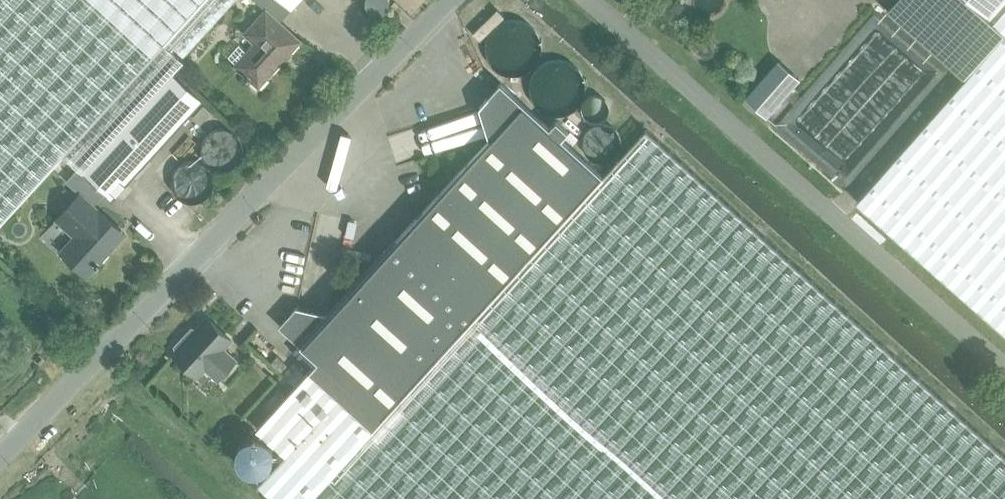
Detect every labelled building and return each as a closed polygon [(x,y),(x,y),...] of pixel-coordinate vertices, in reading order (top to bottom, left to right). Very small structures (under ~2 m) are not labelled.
[(105,192),(84,173),(173,78),(170,75),(184,59),(171,48),(173,46),(183,55),(232,0),(0,0),(0,221),(63,154),(78,168),(66,181),(79,193),(93,206),(105,192)] [(264,10),(243,32),(253,41),(245,51),(238,44),(227,56),(234,63),(233,64),(236,67),(244,74),(242,76),(246,80),(248,77),(257,86),(299,41),(279,23),(291,10),(280,0),(253,0),(264,10)] [(299,0),(280,0),(291,10),(299,0)] [(886,11),(953,68),(964,78),(1004,32),(990,19),(1004,1),(1004,0),(928,0),(923,11),(907,3),(908,0),(896,0),(886,11)] [(856,200),(1004,331),(1004,1),(990,19),(1004,32),(964,78),(856,200)] [(768,84),(749,106),(769,123),(770,122),(771,121),(802,85),(783,67),(768,84)] [(105,192),(111,199),(200,103),(173,78),(84,173),(105,192)] [(259,485),(275,498),(308,498),(603,176),(561,138),(568,131),(556,120),(550,127),(501,82),(479,106),(489,137),(327,314),(296,306),(280,326),(318,361),(286,396),(283,399),(271,412),(257,428),(285,454),(259,485)] [(603,176),(308,498),(1004,498),(1004,460),(643,132),(603,176)] [(79,193),(56,219),(74,235),(60,252),(86,275),(95,265),(97,267),(100,264),(98,262),(107,253),(103,250),(120,231),(93,206),(79,193)] [(176,350),(174,353),(198,375),(206,367),(218,378),(235,359),(223,348),(231,339),(207,317),(187,339),(181,338),(174,345),(176,350)] [(279,370),(286,363),(278,356),(272,363),(279,370)] [(279,390),(265,405),(271,412),(283,399),(286,396),(279,390)]
